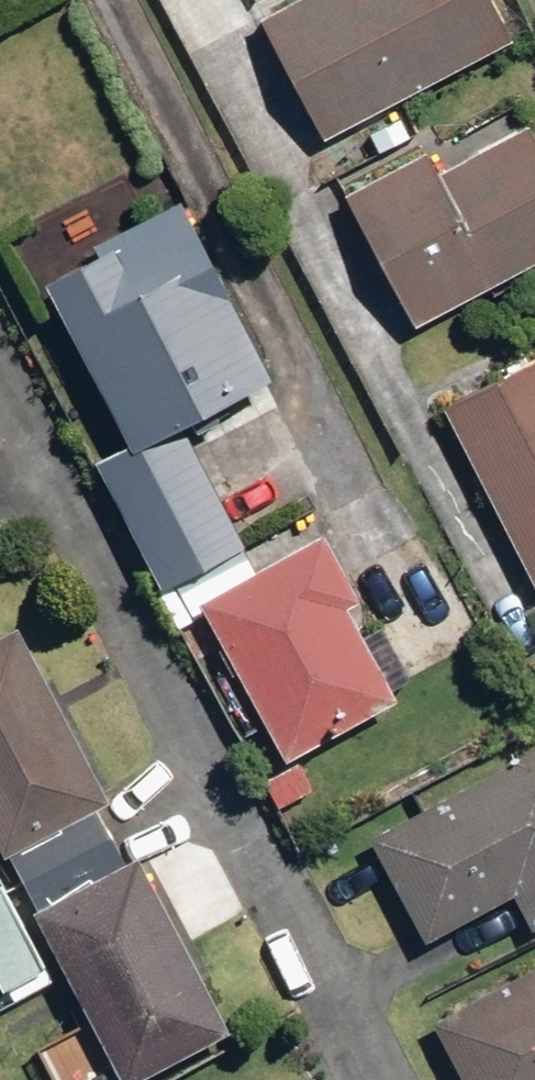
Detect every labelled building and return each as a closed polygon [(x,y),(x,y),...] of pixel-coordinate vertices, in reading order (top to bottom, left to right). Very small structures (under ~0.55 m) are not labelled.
[(255,16),(319,138),(508,40),(487,0),(285,0),(255,16)] [(524,123),(433,171),(422,151),(340,195),(411,327),(534,262),(534,143),(524,123)] [(93,254),(39,281),(124,444),(90,462),(157,589),(242,544),(179,424),(269,377),(176,199),(88,244),(93,254)] [(441,408),(534,591),(534,590),(534,361),(441,408)] [(320,535),(196,602),(282,760),(394,699),(343,607),(356,600),(320,535)] [(0,633),(0,847),(5,856),(106,802),(12,627),(0,633)] [(365,838),(421,942),(510,895),(529,930),(534,927),(534,747),(365,838)] [(29,910),(119,1079),(135,1079),(226,1032),(133,856),(29,910)] [(0,893),(0,994),(1,996),(44,975),(1,892),(0,893)] [(428,1025),(459,1079),(534,1079),(534,966),(428,1025)]
